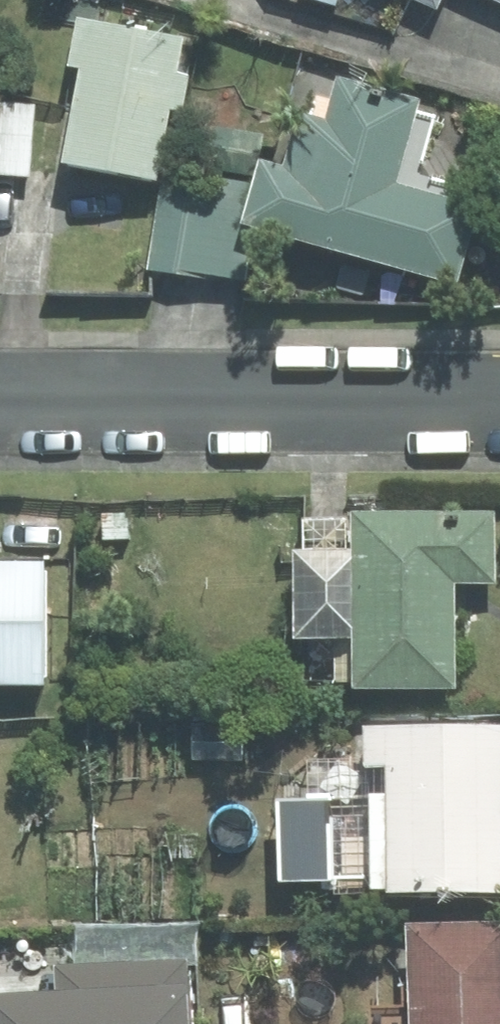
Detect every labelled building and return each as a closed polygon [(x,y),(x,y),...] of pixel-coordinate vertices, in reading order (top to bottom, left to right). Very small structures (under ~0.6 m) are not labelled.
[(438,9),(442,0),(417,0),(438,9)] [(80,68),(62,164),(157,181),(171,108),(182,110),(188,75),(178,73),(184,37),(77,17),(68,66),(80,68)] [(253,183),(241,224),(255,227),(456,282),(477,206),(395,184),(418,100),(338,78),(327,121),(298,113),(283,167),(259,160),(253,183)] [(36,103),(0,101),(0,173),(30,176),(36,103)] [(241,224),(253,183),(165,170),(148,269),(245,281),(255,227),(241,224)] [(492,579),(491,512),(352,514),(352,519),(303,520),(304,551),(295,551),(296,636),(355,636),(355,686),(452,685),(451,580),(492,579)] [(0,562),(0,684),(43,684),(43,562),(0,562)] [(368,895),(499,893),(499,728),(368,730),(369,763),(389,762),(390,800),(277,802),(278,881),(368,880),(368,895)] [(372,1023),(499,1023),(499,920),(406,923),(409,1006),(372,1007),(372,1023)] [(187,959),(55,965),(56,992),(0,995),(0,1023),(190,1023),(187,959)]
